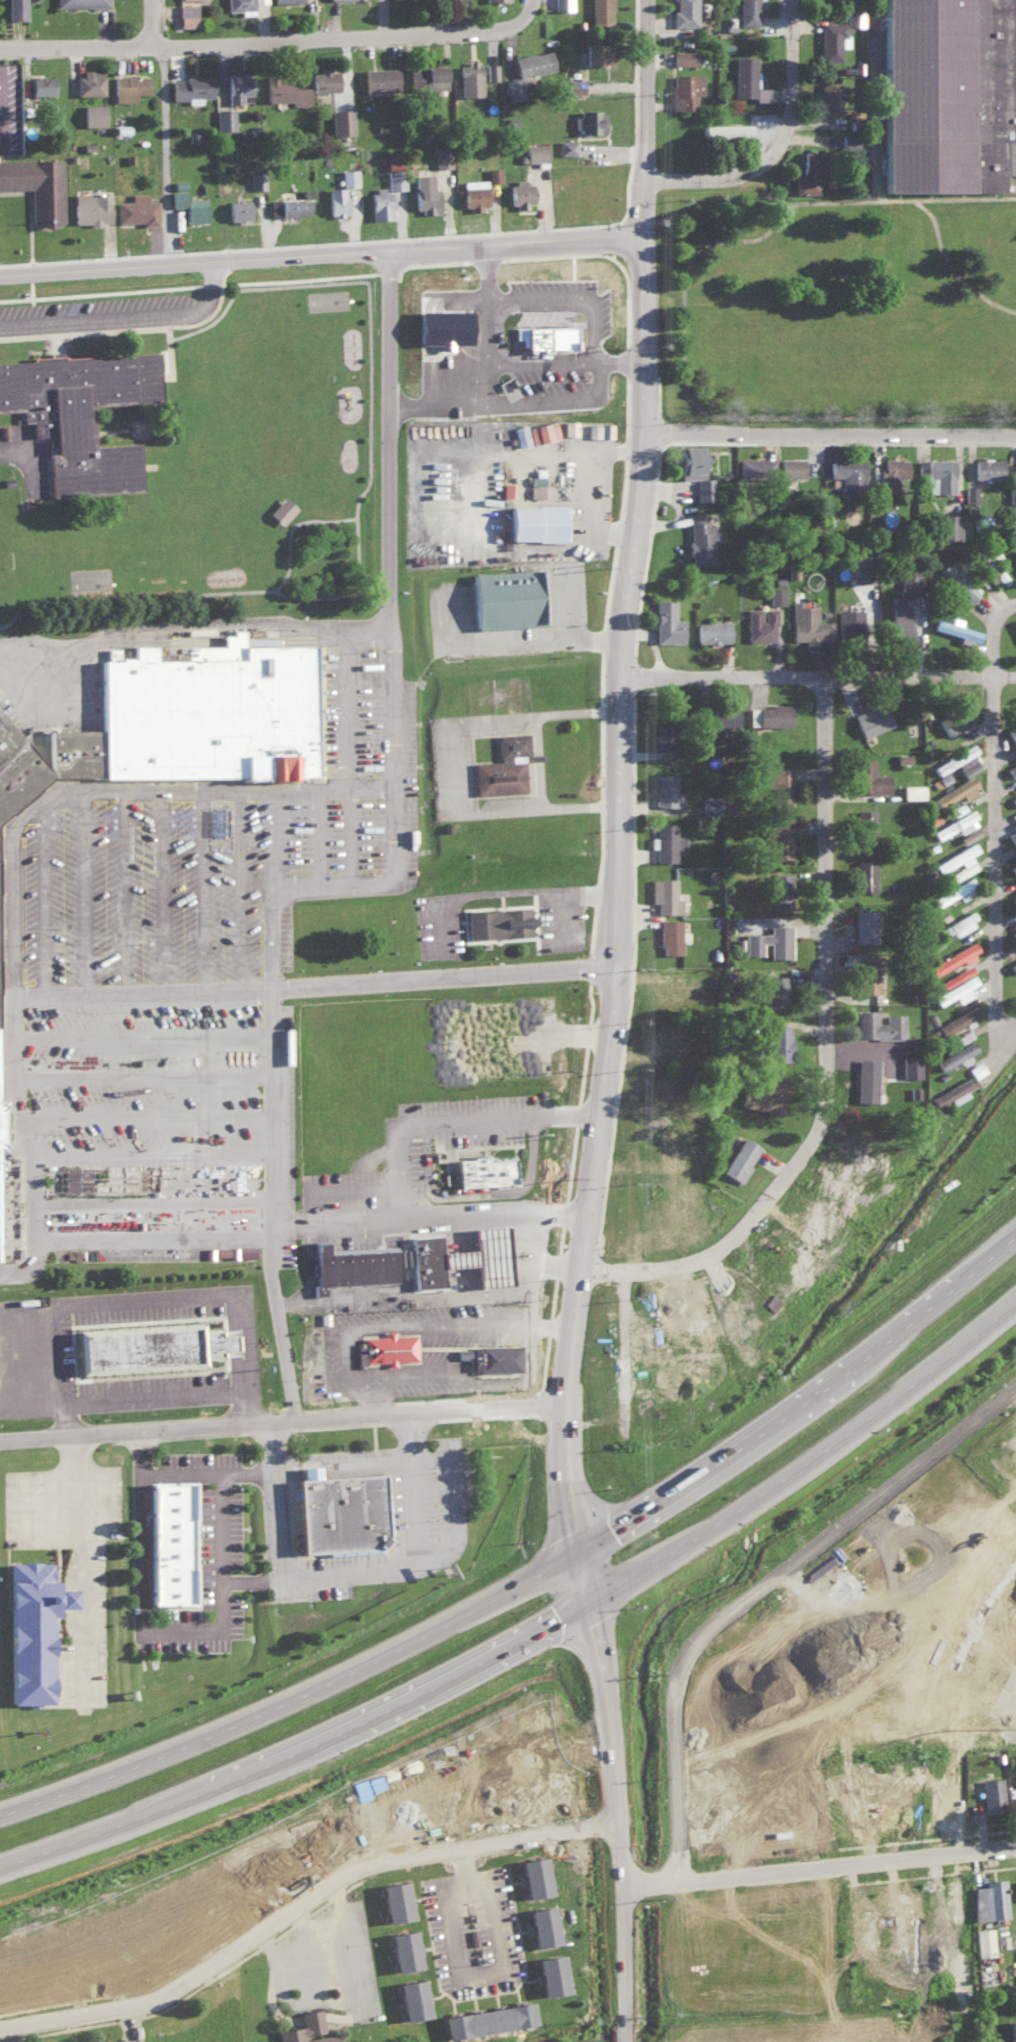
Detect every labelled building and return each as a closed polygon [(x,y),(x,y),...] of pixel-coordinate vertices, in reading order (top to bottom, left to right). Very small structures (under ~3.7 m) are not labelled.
[(25,0),(7,0),(7,19),(25,18),(25,0)] [(58,11),(58,0),(114,0),(114,11),(58,11)] [(241,14),(253,13),(253,0),(226,0),(227,10),(241,9),(241,14)] [(551,17),(551,0),(574,0),(574,17),(551,17)] [(591,21),(590,0),(614,0),(614,21),(591,21)] [(672,27),(671,0),(696,0),(696,27),(672,27)] [(736,27),(735,0),(760,0),(760,27),(736,27)] [(1001,190),(1001,173),(1015,173),(1015,0),(881,0),(881,191),(1001,190)] [(196,25),(196,3),(178,4),(178,26),(196,25)] [(845,24),(862,25),(862,9),(845,8),(845,24)] [(820,20),(844,20),(844,57),(820,57),(820,20)] [(585,65),(603,64),(603,42),(585,42),(585,65)] [(516,77),(504,79),(507,100),(524,96),(520,76),(554,70),(550,49),(512,55),(516,77)] [(672,64),(698,65),(698,50),(672,50),(672,64)] [(732,55),(757,55),(757,93),(733,93),(732,55)] [(459,62),(460,95),(481,95),(480,61),(459,62)] [(356,63),(401,63),(402,90),(357,91),(356,63)] [(496,79),(496,63),(485,63),(485,80),(496,79)] [(444,64),(408,65),(409,89),(445,88),(444,64)] [(77,94),(102,94),(102,68),(77,68),(77,94)] [(310,71),(311,91),(337,90),(336,68),(318,68),(318,71),(310,71)] [(18,70),(63,70),(64,97),(19,97),(18,70)] [(251,93),(250,72),(236,72),(236,75),(226,75),(227,103),(240,103),(240,93),(251,93)] [(701,73),(670,74),(670,109),(696,109),(696,94),(701,94),(701,73)] [(171,99),(186,99),(186,103),(201,102),(200,96),(210,96),(210,75),(183,75),(183,79),(171,79),(171,99)] [(106,76),(151,76),(152,103),(107,104),(106,76)] [(582,78),(565,79),(565,92),(582,92),(582,78)] [(261,79),(306,79),(307,106),(261,106),(261,79)] [(817,81),(841,81),(841,118),(817,118),(817,81)] [(104,103),(82,103),(83,125),(105,125),(104,103)] [(215,129),(233,129),(233,107),(215,108),(215,129)] [(353,134),(353,108),(331,109),(331,134),(353,134)] [(575,131),(605,131),(605,110),(575,109),(575,131)] [(559,153),(575,154),(576,140),(559,139),(559,153)] [(523,161),(546,160),(545,143),(522,143),(523,161)] [(793,191),(818,192),(819,151),(802,150),(801,173),(794,173),(793,191)] [(30,187),(0,188),(0,159),(61,157),(64,224),(32,225),(30,187)] [(499,166),(487,167),(487,181),(500,181),(499,166)] [(341,186),(357,185),(357,168),(340,168),(341,186)] [(398,170),(387,170),(387,188),(398,188),(398,170)] [(412,174),(435,171),(440,207),(416,210),(412,174)] [(261,187),(260,180),(254,181),(254,175),(249,175),(250,188),(261,187)] [(462,180),(463,209),(479,209),(479,204),(485,204),(485,179),(462,180)] [(508,181),(509,205),(531,205),(531,181),(508,181)] [(323,188),(349,186),(352,216),(326,219),(323,188)] [(369,189),(394,186),(397,217),(371,220),(369,189)] [(265,194),(309,189),(312,216),(267,221),(265,194)] [(114,198),(128,197),(129,191),(146,190),(146,197),(158,197),(159,222),(116,223),(114,198)] [(183,196),(208,193),(211,224),(185,226),(183,196)] [(72,194),(111,194),(112,221),(73,221),(72,194)] [(228,219),(248,218),(248,199),(227,200),(228,219)] [(573,348),(572,325),(525,326),(525,349),(573,348)] [(34,407),(35,421),(44,420),(45,436),(60,435),(64,494),(152,488),(149,442),(109,444),(106,405),(173,400),(170,351),(0,363),(0,409),(34,407)] [(564,435),(576,435),(576,420),(564,420),(564,435)] [(530,442),(558,438),(556,421),(528,425),(530,442)] [(611,436),(611,423),(587,423),(587,437),(611,436)] [(528,444),(526,424),(514,425),(516,445),(528,444)] [(701,444),(678,445),(679,479),(695,478),(696,500),(713,500),(712,477),(703,477),(701,444)] [(780,477),(803,477),(803,457),(780,457),(780,477)] [(737,458),(737,478),(773,478),(772,458),(737,458)] [(907,458),(883,458),(883,466),(879,466),(878,492),(896,492),(896,477),(906,477),(907,458)] [(917,459),(917,484),(934,484),(934,493),(953,492),(952,458),(917,459)] [(829,460),(830,476),(840,476),(841,494),(863,493),(862,459),(829,460)] [(973,477),(1001,478),(1001,459),(974,459),(973,477)] [(542,497),(542,485),(529,486),(530,497),(542,497)] [(965,502),(976,502),(976,486),(965,486),(965,502)] [(267,512),(280,525),(296,508),(283,496),(267,512)] [(523,504),(523,540),(579,540),(579,504),(523,504)] [(687,514),(689,564),(712,563),(711,541),(719,540),(718,529),(708,530),(707,513),(687,514)] [(936,538),(958,539),(958,513),(937,513),(936,538)] [(968,572),(950,557),(936,574),(969,601),(978,590),(963,578),(968,572)] [(900,590),(918,589),(917,566),(900,566),(900,590)] [(485,572),(488,628),(553,624),(550,569),(485,572)] [(770,604),(783,603),(783,586),(769,587),(770,604)] [(682,642),(682,618),(674,618),(674,599),(655,599),(654,642),(682,642)] [(791,640),(804,640),(804,646),(817,646),(817,640),(830,640),(830,621),(817,621),(817,605),(801,605),(801,600),(792,600),(791,640)] [(910,602),(890,602),(889,641),(909,641),(910,602)] [(775,608),(762,608),(762,607),(746,607),(746,640),(775,640),(775,608)] [(862,641),(862,609),(838,609),(838,642),(862,641)] [(959,626),(961,618),(951,616),(949,622),(934,618),(932,629),(978,640),(980,631),(959,626)] [(729,643),(728,622),(696,622),(696,643),(729,643)] [(114,660),(114,729),(115,777),(328,776),(327,643),(145,644),(145,660),(114,660)] [(60,769),(0,700),(0,818),(1,819),(10,824),(67,776),(60,769)] [(891,725),(883,702),(853,714),(861,736),(891,725)] [(789,704),(757,705),(758,726),(790,725),(789,704)] [(712,708),(713,725),(703,726),(704,741),(726,741),(726,733),(737,732),(737,707),(712,708)] [(946,734),(970,720),(963,707),(938,721),(946,734)] [(672,723),(654,724),(655,748),(673,747),(672,723)] [(1006,729),(1013,743),(1015,742),(1015,723),(1006,729)] [(60,729),(60,769),(67,776),(115,777),(114,729),(60,729)] [(485,762),(488,794),(538,792),(536,762),(541,756),(540,733),(509,734),(509,761),(485,762)] [(932,765),(937,775),(957,764),(964,776),(982,767),(970,745),(932,765)] [(888,792),(888,774),(873,774),(873,758),(853,759),(853,793),(888,792)] [(772,809),(792,809),(791,766),(765,767),(766,787),(772,787),(772,809)] [(653,807),(682,807),(682,791),(675,791),(674,773),(653,774),(653,807)] [(978,792),(972,778),(932,795),(937,807),(962,795),(963,798),(978,792)] [(923,785),(902,784),(901,798),(923,799),(923,785)] [(701,813),(719,813),(720,796),(701,795),(701,813)] [(874,809),(855,809),(855,841),(874,841),(874,809)] [(932,831),(937,839),(957,828),(960,834),(979,823),(971,809),(932,831)] [(771,857),(791,857),(792,818),(764,817),(764,839),(772,839),(771,857)] [(10,1026),(10,824),(1,819),(0,830),(0,1026),(10,1026)] [(1011,823),(1014,831),(1007,833),(1010,841),(1015,839),(1015,821),(1011,823)] [(674,823),(655,823),(655,837),(649,837),(649,847),(655,847),(655,861),(674,861),(674,851),(684,851),(684,837),(674,837),(674,823)] [(934,863),(939,872),(959,861),(962,867),(949,873),(954,881),(978,868),(970,854),(978,850),(974,842),(934,863)] [(875,892),(874,859),(854,860),(855,892),(875,892)] [(771,908),(789,908),(789,873),(770,874),(771,908)] [(675,898),(675,878),(650,878),(650,903),(655,903),(655,913),(681,913),(681,898),(675,898)] [(479,912),(542,907),(545,938),(481,943),(479,912)] [(876,909),(853,910),(854,942),(876,942),(876,909)] [(952,931),(955,935),(976,924),(970,911),(937,929),(941,937),(952,931)] [(680,920),(659,920),(660,954),(680,954),(680,920)] [(791,925),(769,925),(769,933),(744,933),(744,954),(762,955),(762,942),(770,942),(770,957),(790,957),(791,925)] [(979,953),(973,941),(928,965),(933,975),(961,960),(962,962),(979,953)] [(857,993),(876,993),(877,958),(858,958),(857,993)] [(972,995),(968,988),(977,983),(972,974),(932,996),(938,1005),(954,996),(958,1003),(972,995)] [(765,1008),(785,1008),(786,976),(766,975),(765,1008)] [(876,1010),(856,1010),(856,1039),(904,1038),(903,1013),(885,1014),(885,1023),(876,1023),(876,1010)] [(769,1062),(789,1062),(790,1026),(769,1026),(769,1034),(755,1034),(755,1045),(769,1045),(769,1062)] [(935,1061),(940,1070),(976,1050),(971,1041),(935,1061)] [(920,1078),(919,1056),(902,1056),(902,1078),(920,1078)] [(876,1102),(877,1059),(857,1058),(855,1102),(876,1102)] [(973,1079),(985,1071),(978,1061),(967,1069),(973,1079)] [(952,1105),(968,1096),(965,1090),(974,1086),(969,1077),(930,1098),(935,1107),(949,1100),(952,1105)] [(766,1091),(743,1087),(740,1106),(780,1113),(786,1082),(768,1079),(766,1091)] [(739,1181),(761,1147),(743,1135),(721,1170),(739,1181)] [(468,1157),(470,1188),(526,1184),(524,1160),(503,1162),(503,1154),(468,1157)] [(421,1237),(423,1251),(413,1253),(415,1270),(425,1268),(427,1294),(457,1291),(455,1268),(453,1251),(452,1234),(421,1237)] [(396,1280),(394,1245),(327,1249),(327,1239),(312,1240),(314,1294),(325,1294),(324,1283),(396,1280)] [(73,1326),(75,1371),(200,1363),(199,1356),(219,1355),(218,1326),(199,1327),(199,1319),(73,1326)] [(415,1332),(384,1333),(384,1334),(361,1335),(361,1348),(363,1347),(363,1361),(386,1360),(386,1365),(394,1365),(394,1359),(416,1358),(415,1332)] [(519,1345),(456,1344),(456,1357),(468,1357),(468,1370),(519,1370),(519,1345)] [(313,1465),(314,1474),(310,1475),(315,1548),(391,1544),(402,1533),(397,1469),(332,1473),(331,1463),(313,1465)] [(164,1481),(164,1604),(208,1604),(204,1480),(164,1481)] [(24,1563),(67,1562),(68,1587),(89,1587),(90,1607),(68,1607),(68,1703),(24,1704),(24,1563)] [(1001,1777),(981,1778),(982,1808),(1002,1808),(1001,1777)] [(548,1894),(545,1856),(519,1859),(523,1896),(548,1894)] [(972,1886),(973,1919),(1007,1917),(1005,1878),(983,1879),(984,1885),(972,1886)] [(531,1946),(556,1944),(553,1905),(528,1907),(531,1946)] [(994,1955),(993,1927),(976,1928),(976,1955),(994,1955)] [(388,1932),(392,1970),(419,1968),(417,1943),(414,1943),(413,1929),(388,1932)] [(535,1957),(541,1995),(566,1991),(560,1954),(535,1957)] [(395,1982),(402,2020),(428,2015),(420,1977),(395,1982)] [(440,2015),(444,2037),(532,2024),(529,2001),(440,2015)] [(313,2013),(316,2026),(291,2031),(292,2041),(311,2041),(348,2041),(346,2034),(331,2037),(330,2031),(337,2030),(332,2009),(313,2013)] [(1007,2041),(1015,2041),(1015,2019),(1006,2019),(1007,2041)]
